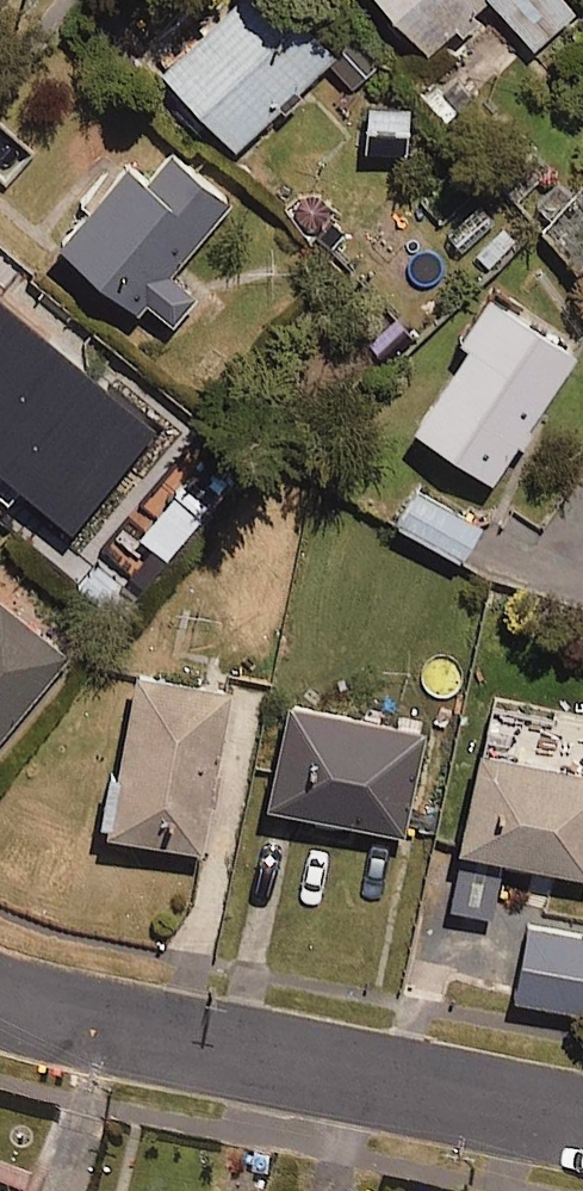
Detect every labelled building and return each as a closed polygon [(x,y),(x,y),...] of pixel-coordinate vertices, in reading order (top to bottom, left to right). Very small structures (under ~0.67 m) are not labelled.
[(279,105),(282,108),(303,89),(300,86),(334,53),(285,0),(230,0),(161,65),(236,145),(279,105)] [(453,24),(460,32),(483,12),(476,4),(481,0),(386,0),(427,47),(453,24)] [(533,45),(575,9),(567,0),(495,0),(533,45)] [(409,106),(368,102),(364,148),(405,151),(409,106)] [(57,237),(142,309),(149,301),(175,323),(198,295),(169,271),(230,199),(172,149),(149,176),(125,157),(57,237)] [(539,224),(582,264),(582,176),(539,224)] [(501,217),(481,197),(445,234),(465,254),(501,217)] [(492,477),(519,437),(526,441),(533,431),(526,426),(576,352),(488,293),(458,338),(468,345),(414,425),(492,477)] [(0,294),(0,466),(70,525),(154,427),(0,294)] [(484,524),(416,485),(394,524),(462,563),(484,524)] [(65,659),(0,605),(0,736),(65,659)] [(230,682),(137,666),(110,831),(203,846),(230,682)] [(425,728),(286,698),(264,802),(403,832),(425,728)] [(570,730),(567,766),(582,768),(582,731),(570,730)] [(480,750),(460,846),(582,871),(582,770),(480,750)] [(503,868),(455,858),(445,907),(493,917),(503,868)] [(530,923),(515,999),(582,1013),(582,933),(530,923)]
